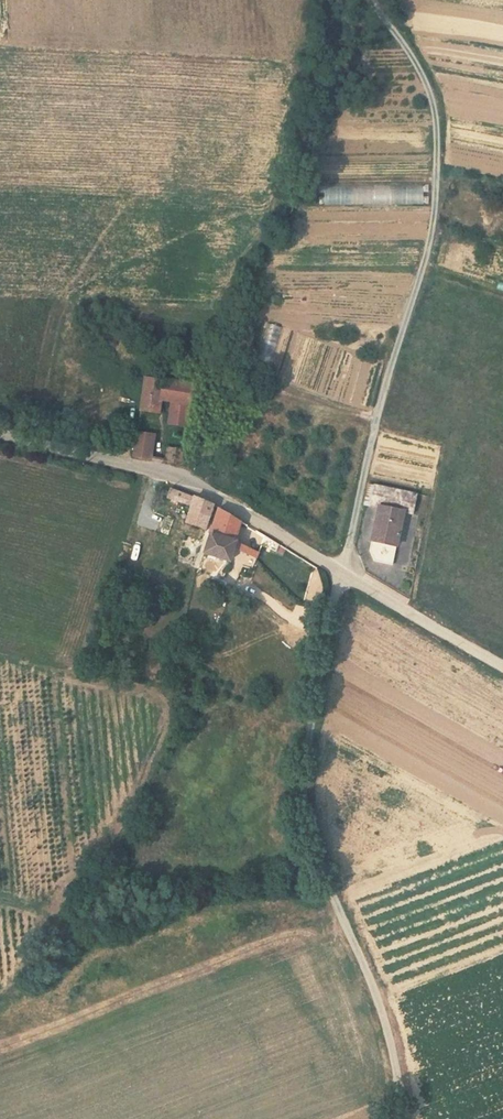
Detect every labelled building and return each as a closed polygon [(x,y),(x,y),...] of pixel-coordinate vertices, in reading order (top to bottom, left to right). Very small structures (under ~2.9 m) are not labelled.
[(319,185),(319,204),(424,205),(424,186),(319,185)] [(272,363),(281,326),(268,323),(259,360),(272,363)] [(148,382),(143,409),(160,412),(162,400),(171,402),(190,405),(193,389),(165,384),(166,375),(153,373),(151,382),(148,382)] [(190,405),(171,402),(168,423),(186,426),(190,405)] [(138,431),(133,457),(151,460),(155,434),(138,431)] [(180,465),(183,448),(168,446),(165,463),(180,465)] [(419,496),(372,483),(366,504),(382,508),(370,553),(375,562),(393,567),(406,515),(414,517),(419,496)] [(185,523),(209,531),(217,506),(194,498),(185,523)] [(244,525),(221,509),(207,549),(230,560),(244,525)] [(260,544),(276,552),(280,544),(264,536),(260,544)] [(252,546),(247,553),(257,560),(262,553),(252,546)]
